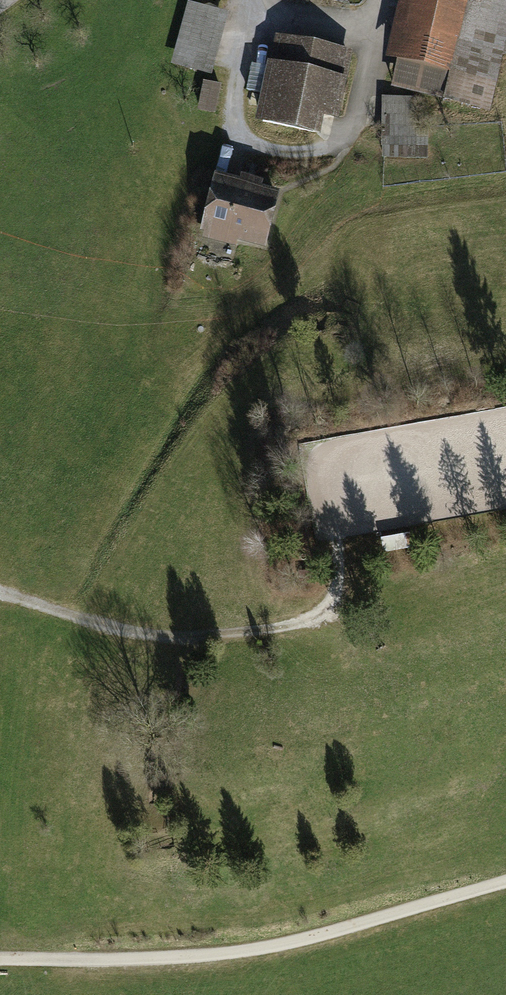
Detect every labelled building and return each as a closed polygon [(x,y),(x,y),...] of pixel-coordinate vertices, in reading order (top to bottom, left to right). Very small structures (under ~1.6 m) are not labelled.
[(389,62),(398,64),(391,92),(491,116),(504,61),(505,62),(505,0),(403,0),(389,62)] [(230,18),(189,7),(172,70),(213,81),(230,18)] [(353,57),(275,42),(270,67),(253,64),(247,95),(264,98),(259,127),(321,139),(325,119),(341,122),(353,57)] [(222,90),(204,86),(197,113),(215,117),(222,90)] [(416,100),(383,101),(384,161),(427,160),(427,132),(416,133),(416,100)] [(281,193),(218,178),(203,238),(266,253),(281,193)]
